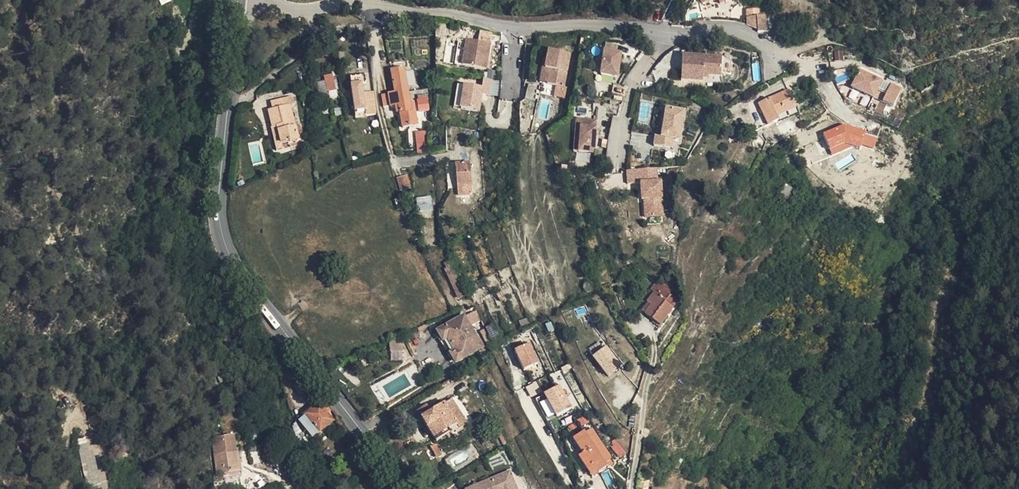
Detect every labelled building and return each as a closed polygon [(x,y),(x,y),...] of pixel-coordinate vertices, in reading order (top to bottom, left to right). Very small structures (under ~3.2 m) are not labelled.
[(753,14),(755,14),(754,5),(743,7),(743,15),(753,14)] [(753,29),(765,28),(761,13),(755,14),(753,14),(754,27),(753,29)] [(753,14),(743,15),(743,22),(754,27),(753,14)] [(418,28),(417,21),(406,23),(407,30),(418,28)] [(489,40),(465,35),(461,60),(484,64),(489,40)] [(621,53),(604,50),(600,72),(617,75),(621,53)] [(569,56),(547,51),(543,68),(548,69),(544,83),(561,87),(569,56)] [(709,76),(721,76),(722,58),(683,55),(681,80),(703,81),(703,78),(703,75),(709,76)] [(402,65),(390,67),(393,87),(394,87),(395,88),(406,87),(402,65)] [(485,74),(492,75),(494,67),(486,66),(485,74)] [(544,83),(548,69),(543,68),(540,68),(537,81),(544,83)] [(872,96),(880,80),(858,70),(850,86),(872,96)] [(324,76),(323,71),(315,74),(316,78),(309,80),(313,94),(321,92),(322,96),(330,93),(327,75),(324,76)] [(363,80),(362,72),(347,74),(351,108),(361,107),(362,112),(372,111),(370,89),(360,90),(358,80),(363,80)] [(479,84),(462,81),(458,104),(476,107),(479,88),(486,90),(488,75),(481,74),(479,84)] [(620,94),(623,84),(613,81),(610,91),(620,94)] [(534,100),(539,86),(525,82),(521,96),(534,100)] [(894,105),(901,87),(890,82),(883,101),(894,105)] [(394,87),(393,87),(386,89),(388,102),(393,101),(397,101),(400,119),(401,123),(416,120),(406,87),(395,88),(394,87)] [(785,89),(755,103),(765,125),(795,111),(785,89)] [(429,111),(428,95),(417,95),(418,111),(429,111)] [(287,101),(265,107),(269,123),(274,122),(278,139),(285,138),(285,140),(288,139),(296,137),(287,101)] [(682,112),(664,109),(659,136),(653,135),(652,144),(670,147),(672,139),(677,140),(682,112)] [(592,150),(595,118),(575,116),(574,124),(579,125),(577,149),(592,150)] [(867,118),(823,133),(831,156),(874,141),(867,118)] [(274,122),(269,123),(268,124),(274,147),(289,143),(288,139),(285,140),(285,138),(278,139),(274,122)] [(416,150),(426,149),(426,141),(415,141),(416,150)] [(456,182),(470,182),(469,160),(456,159),(456,182)] [(401,187),(411,184),(407,171),(397,174),(401,187)] [(657,171),(627,173),(628,186),(641,185),(642,194),(644,194),(645,202),(647,219),(664,218),(661,184),(658,184),(657,171)] [(431,195),(416,197),(418,211),(432,209),(431,195)] [(652,308),(645,318),(661,328),(677,302),(671,297),(672,295),(661,287),(648,305),(652,308)] [(642,315),(645,318),(652,308),(648,305),(642,315)] [(472,309),(461,316),(466,325),(477,319),(472,309)] [(460,315),(436,330),(454,361),(479,346),(466,325),(461,316),(460,315)] [(395,339),(386,343),(388,352),(400,349),(398,342),(395,339)] [(513,348),(523,368),(539,360),(529,340),(513,348)] [(592,354),(607,376),(622,366),(607,344),(592,354)] [(546,388),(553,414),(570,410),(564,384),(546,388)] [(430,407),(428,404),(418,410),(438,438),(451,430),(452,431),(468,420),(452,398),(445,403),(442,399),(430,407)] [(547,398),(540,401),(547,417),(554,414),(547,398)] [(321,407),(310,415),(322,431),(333,422),(321,407)] [(322,431),(310,415),(303,421),(316,436),(322,431)] [(501,443),(504,441),(500,433),(497,426),(493,428),(501,443)] [(597,475),(612,466),(609,460),(613,457),(614,458),(616,457),(600,428),(594,431),(592,428),(581,435),(590,450),(585,453),(597,475)] [(241,469),(234,429),(212,434),(219,473),(241,469)] [(77,438),(80,450),(87,448),(84,437),(77,438)] [(80,453),(78,453),(85,488),(100,488),(92,450),(87,451),(80,453)] [(609,460),(612,466),(617,464),(614,458),(613,457),(609,460)] [(464,488),(517,488),(508,469),(464,488)]
